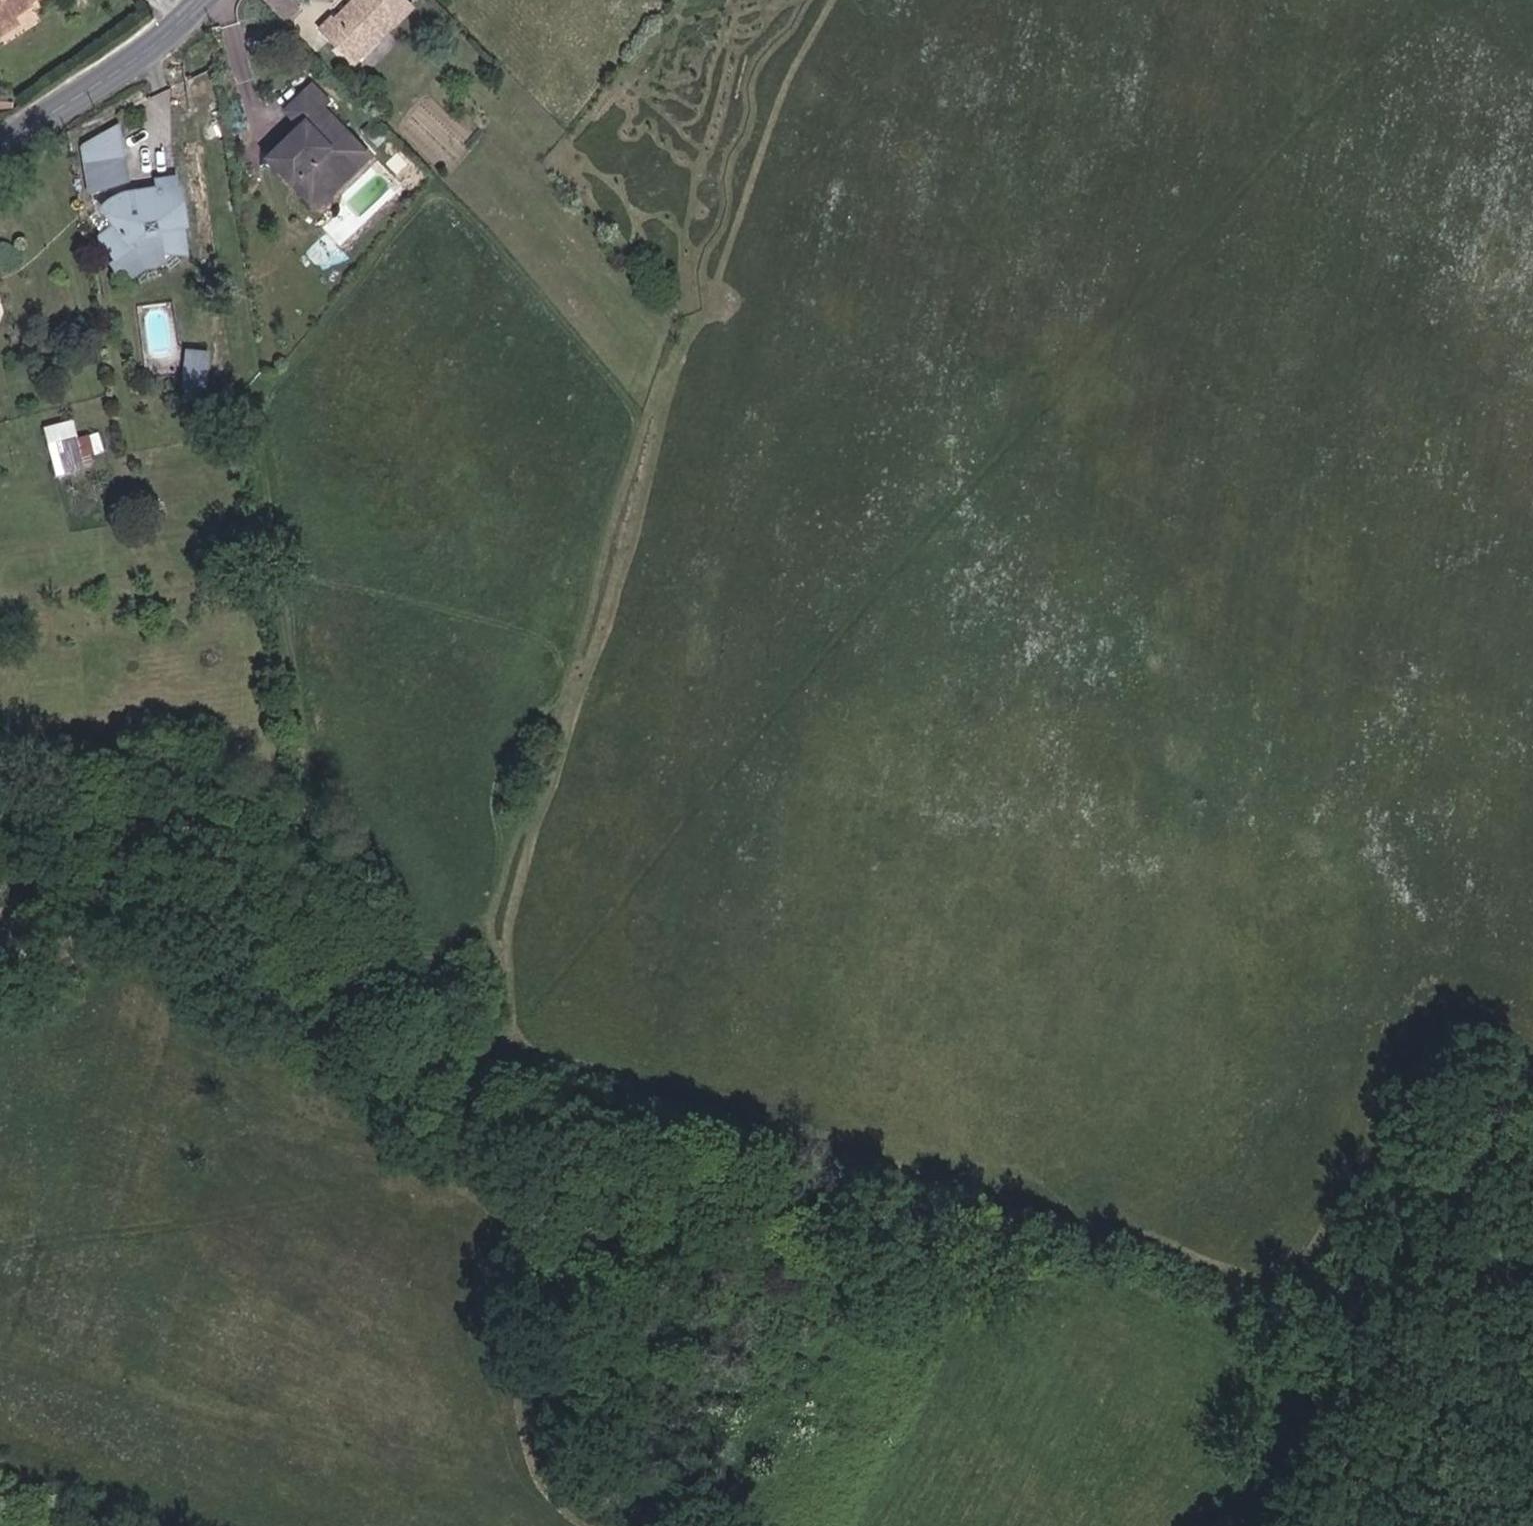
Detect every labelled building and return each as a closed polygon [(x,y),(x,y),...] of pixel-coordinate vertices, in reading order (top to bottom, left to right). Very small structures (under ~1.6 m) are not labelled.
[(14,15),(37,0),(0,0),(0,24),(14,15)] [(290,0),(263,0),(276,13),(290,0)] [(299,8),(292,0),(290,0),(276,13),(285,22),(299,8)] [(393,25),(394,26),(413,7),(407,0),(352,0),(333,19),(331,17),(319,30),(353,64),(393,25)] [(20,24),(14,15),(0,24),(0,38),(20,24)] [(312,85),(285,110),(301,125),(268,157),(293,183),(330,184),(345,168),(350,172),(369,155),(321,106),(327,101),(312,85)] [(106,167),(124,157),(118,125),(81,145),(90,191),(111,185),(106,167)] [(315,206),(350,172),(345,168),(330,184),(293,183),(315,206)] [(187,226),(182,187),(178,187),(176,177),(157,180),(158,188),(158,193),(148,194),(147,189),(124,193),(118,195),(111,199),(106,203),(101,207),(114,225),(97,237),(115,260),(134,246),(131,242),(145,232),(158,229),(162,252),(188,254),(184,226),(187,226)] [(204,389),(207,353),(187,351),(184,387),(204,389)] [(74,437),(70,422),(45,428),(49,444),(74,437)] [(82,466),(74,437),(49,444),(57,473),(82,466)]
